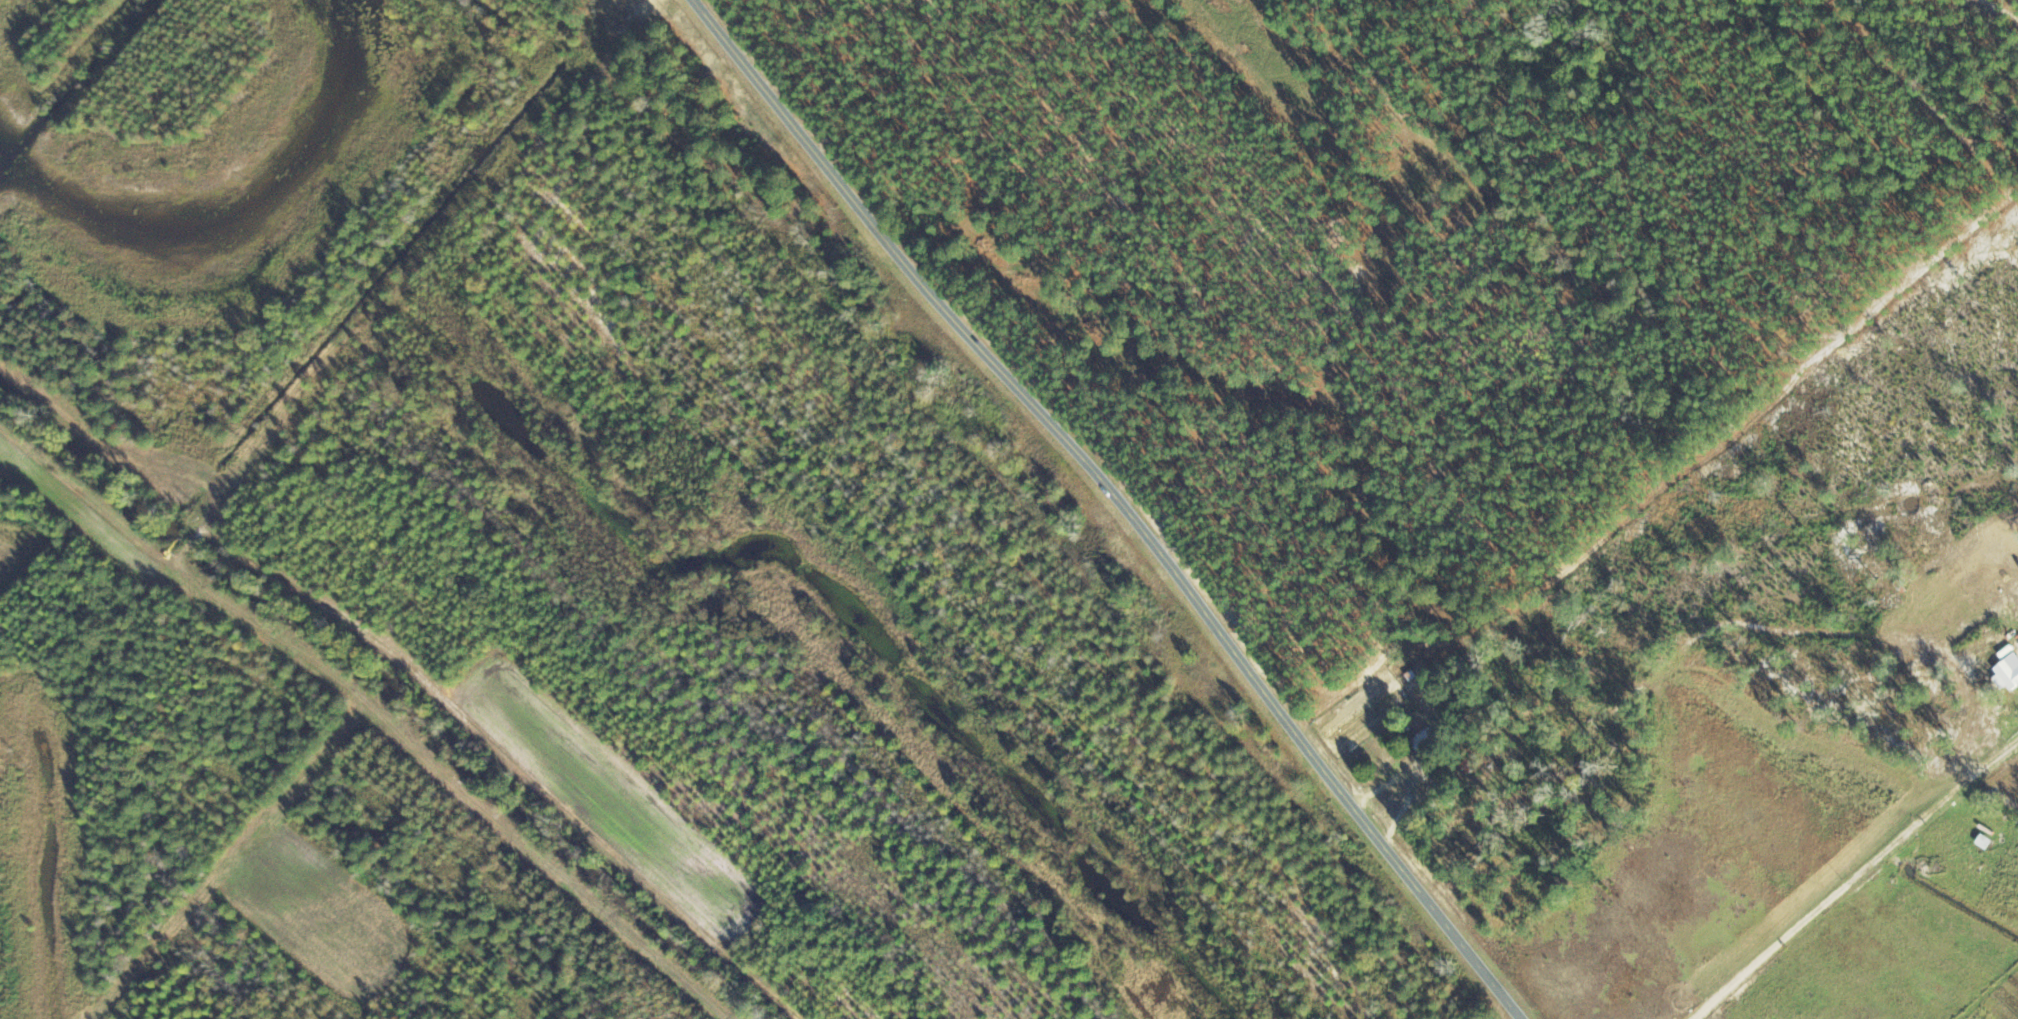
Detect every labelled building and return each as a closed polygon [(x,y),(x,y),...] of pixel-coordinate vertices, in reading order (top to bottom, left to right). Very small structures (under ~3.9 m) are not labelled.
[(2017,685),(2017,660),(2012,667),(2003,659),(1992,671),(2014,690),(2017,685)] [(1411,741),(1421,754),(1441,738),(1430,725),(1411,741)]
